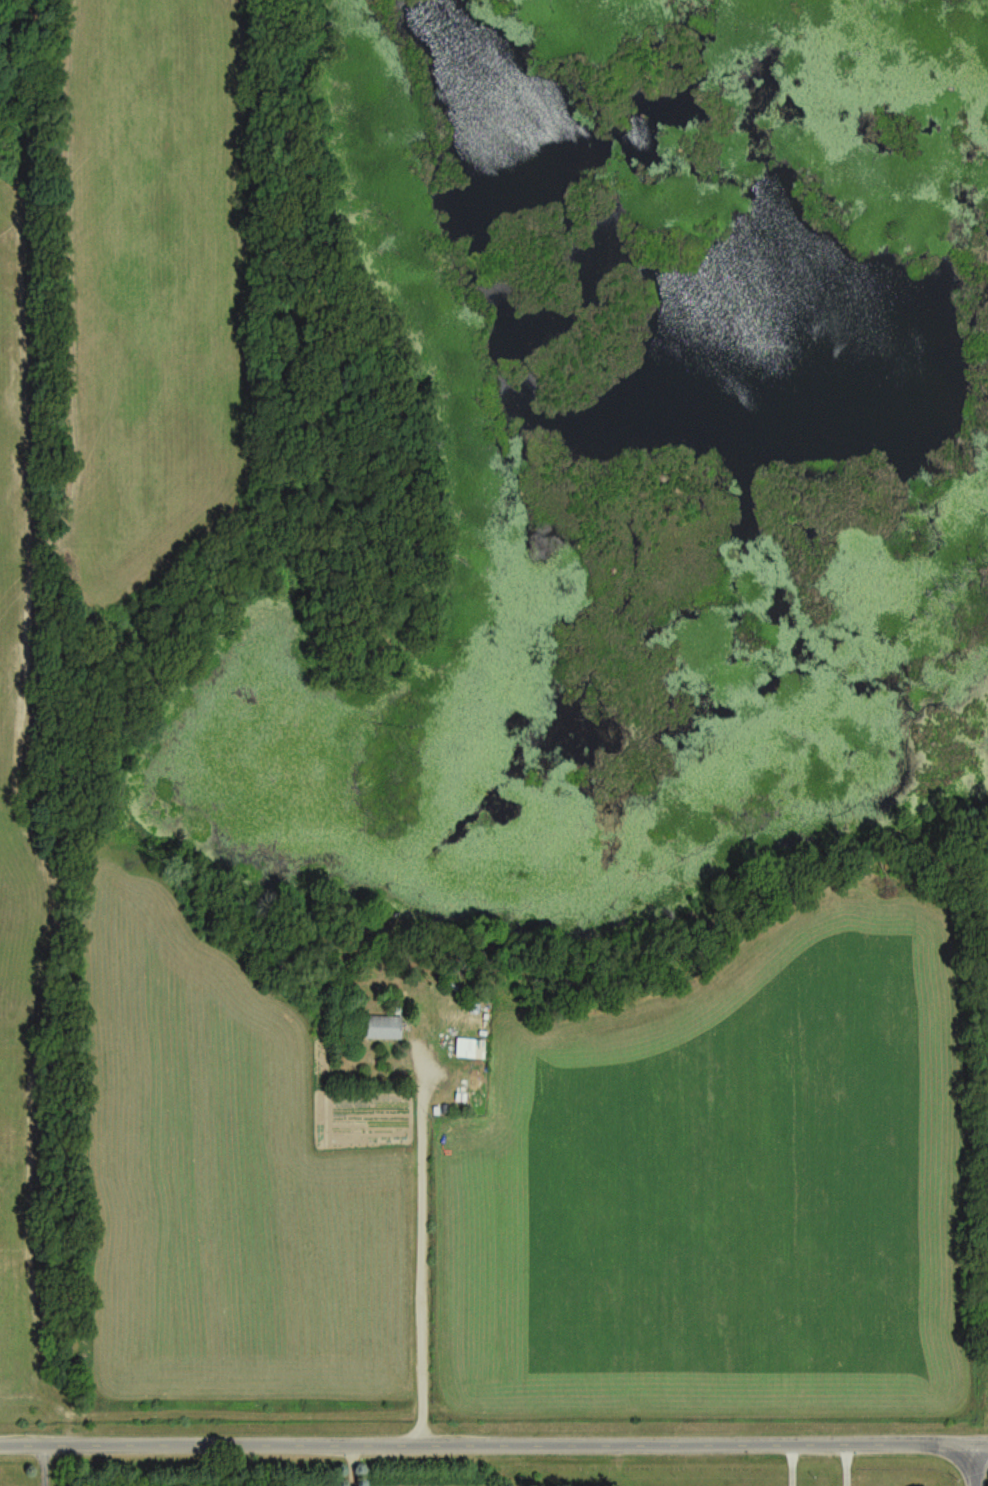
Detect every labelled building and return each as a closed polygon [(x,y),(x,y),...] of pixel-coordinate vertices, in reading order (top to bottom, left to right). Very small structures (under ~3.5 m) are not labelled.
[(402,1042),(402,1019),(366,1019),(366,1042),(402,1042)] [(483,1062),(484,1043),(457,1041),(455,1060),(483,1062)]
